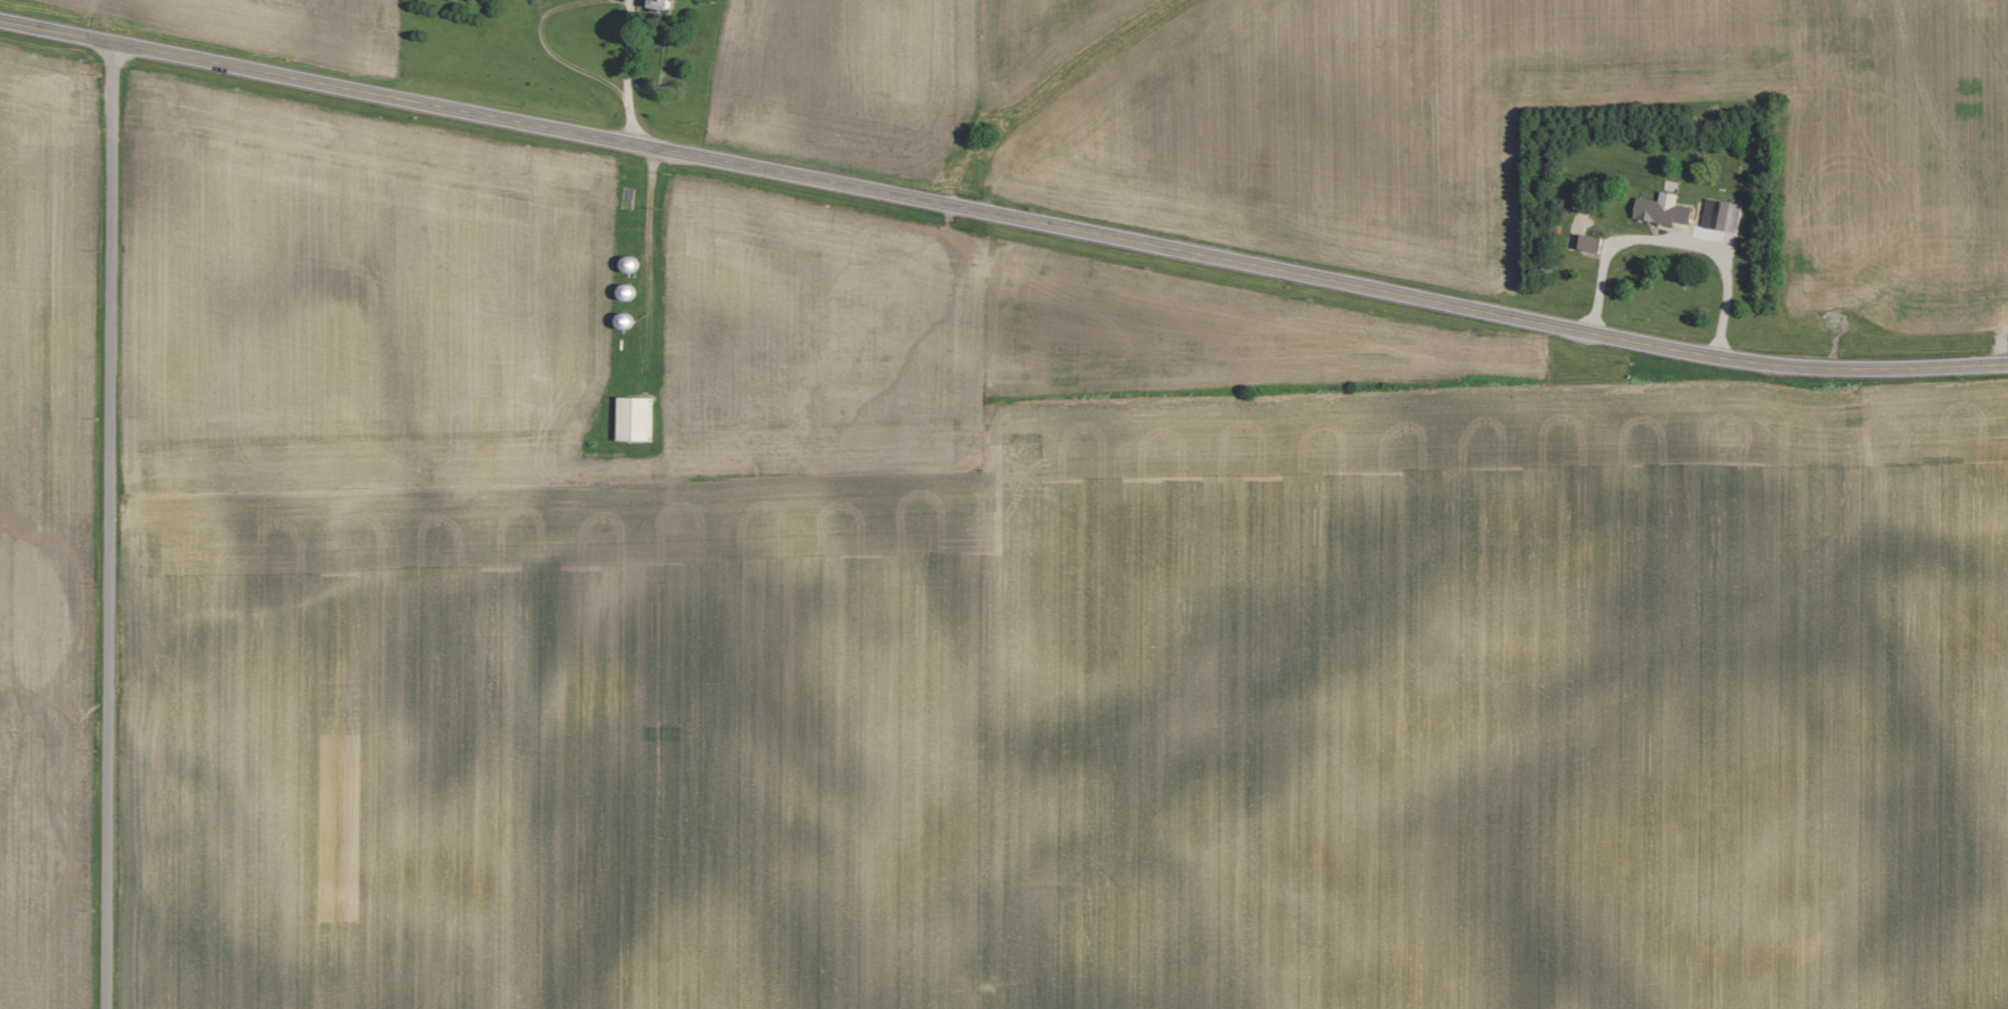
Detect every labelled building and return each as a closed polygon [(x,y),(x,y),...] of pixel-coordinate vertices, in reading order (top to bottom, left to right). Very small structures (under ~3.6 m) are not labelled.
[(663,8),(663,0),(642,0),(642,6),(663,8)] [(1690,207),(1674,204),(1676,194),(1659,191),(1657,201),(1635,197),(1631,217),(1673,225),(1674,221),(1687,223),(1690,207)] [(1736,232),(1741,205),(1705,198),(1700,225),(1736,232)]
